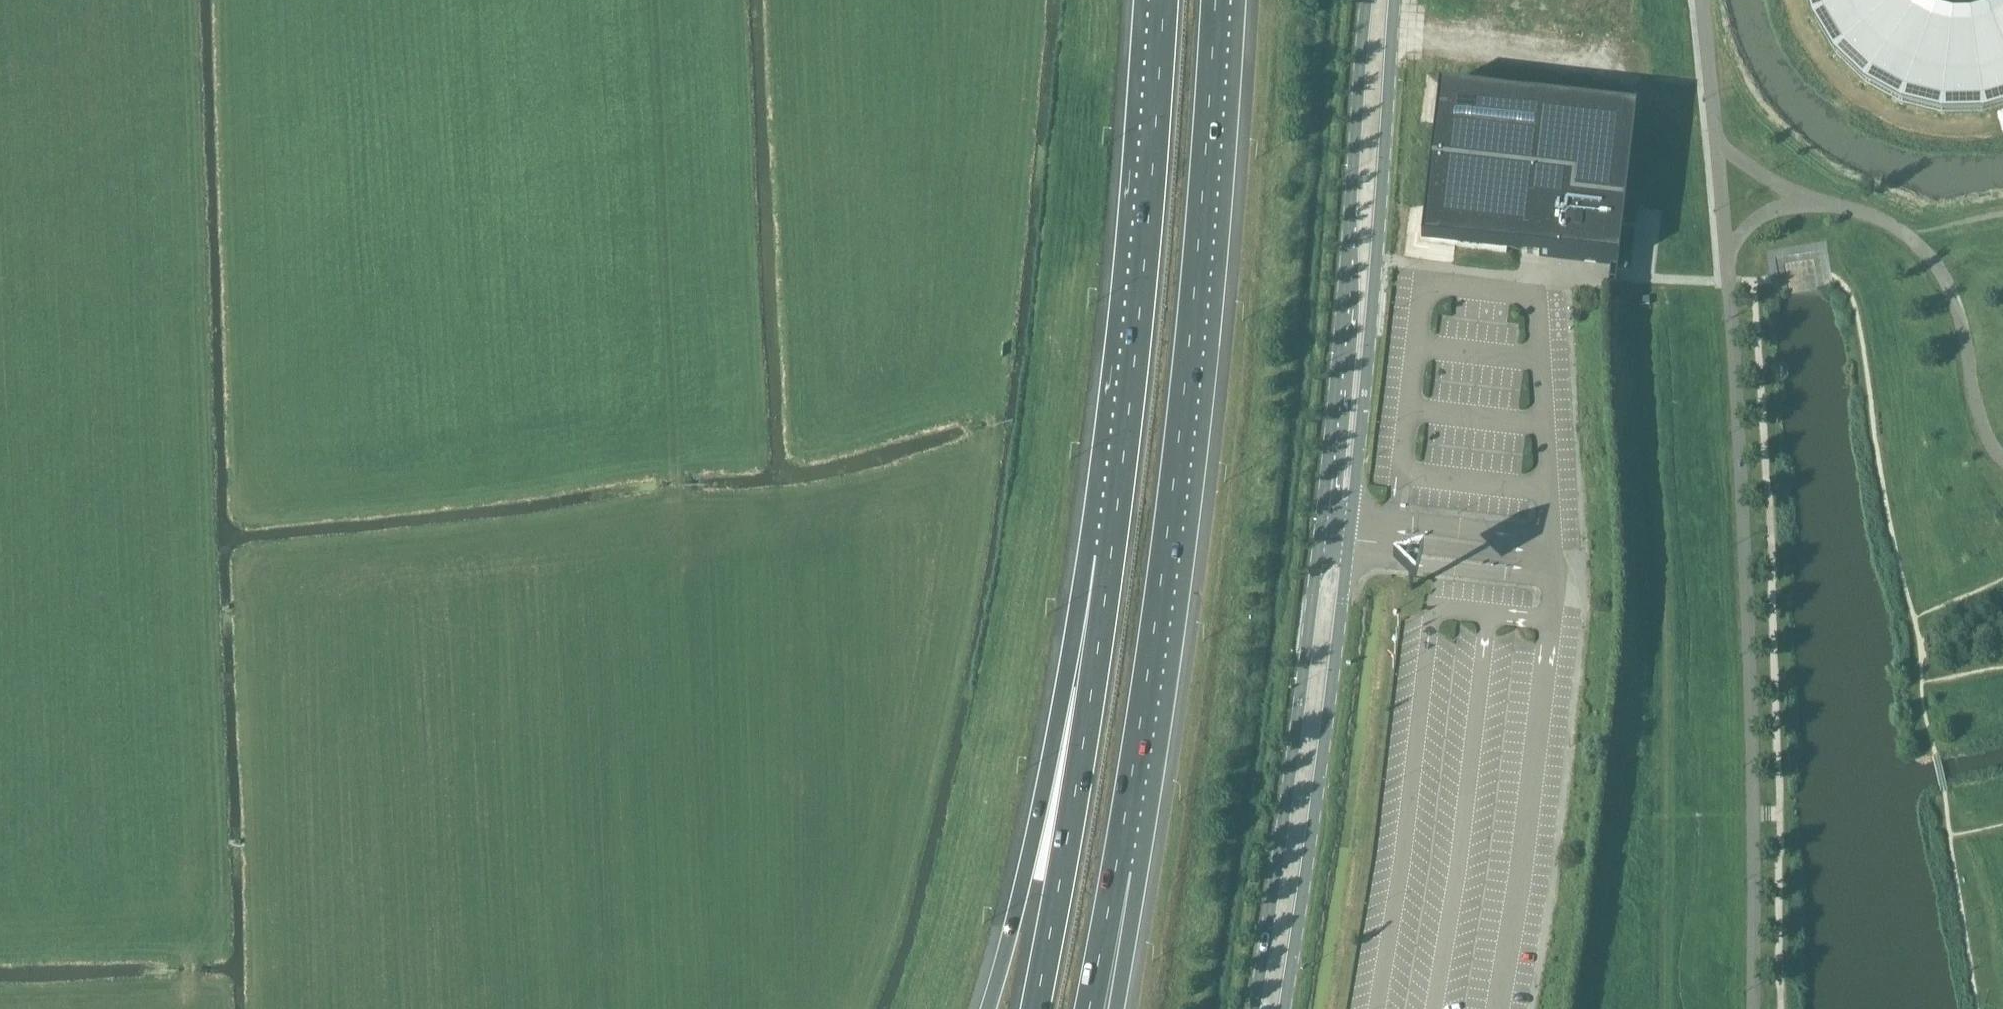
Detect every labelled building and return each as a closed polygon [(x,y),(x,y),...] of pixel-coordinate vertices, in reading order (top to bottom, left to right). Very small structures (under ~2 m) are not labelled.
[(1816,19),(1837,54),(1867,82),(1902,102),(1942,111),(1983,110),(2002,105),(2002,0),(1811,0),(1816,19)] [(1621,264),(1635,107),(1555,100),(1432,88),(1418,245),(1541,257),(1621,264)] [(1652,296),(1637,295),(1636,307),(1651,307),(1652,296)]
